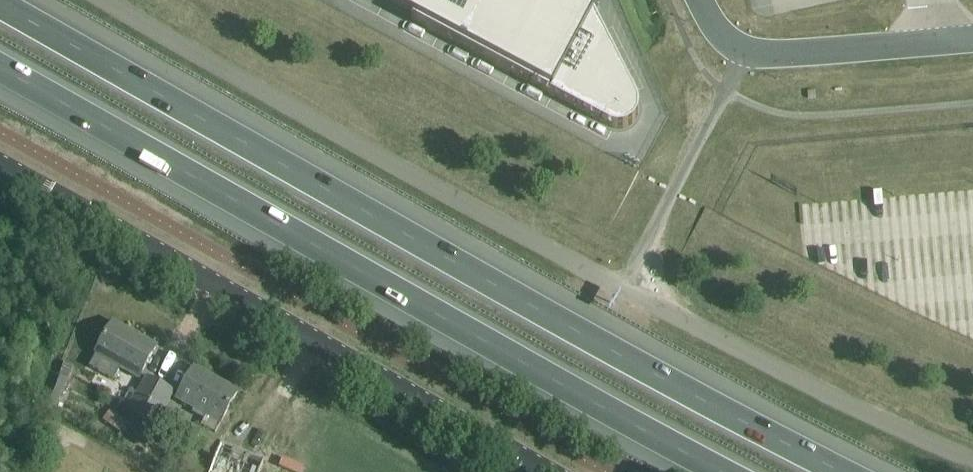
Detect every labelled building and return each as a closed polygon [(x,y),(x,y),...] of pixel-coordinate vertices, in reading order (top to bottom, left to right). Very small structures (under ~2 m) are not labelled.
[(413,19),(412,21),(612,128),(613,128),(615,128),(616,129),(617,129),(619,129),(620,129),(621,129),(623,129),(624,128),(625,128),(626,128),(628,127),(629,126),(630,126),(631,125),(632,124),(633,123),(634,122),(635,121),(636,120),(637,119),(637,118),(638,116),(638,115),(639,114),(639,112),(639,111),(639,110),(639,108),(639,107),(639,106),(639,104),(639,103),(638,102),(638,100),(602,30),(600,29),(599,30),(590,25),(594,17),(595,16),(599,6),(587,0),(379,0),(413,19)] [(96,354),(89,366),(114,380),(121,367),(140,378),(147,365),(157,347),(113,323),(104,341),(96,354)] [(81,360),(71,387),(79,390),(90,363),(81,360)] [(195,368),(185,386),(178,399),(221,423),(238,392),(195,368)] [(160,385),(147,378),(130,410),(143,417),(160,385)] [(174,392),(160,385),(143,417),(156,424),(174,392)] [(71,387),(64,404),(73,408),(79,390),(71,387)] [(25,433),(19,419),(11,422),(18,437),(25,433)] [(264,461),(209,438),(203,453),(213,457),(208,471),(260,471),(264,461)]
